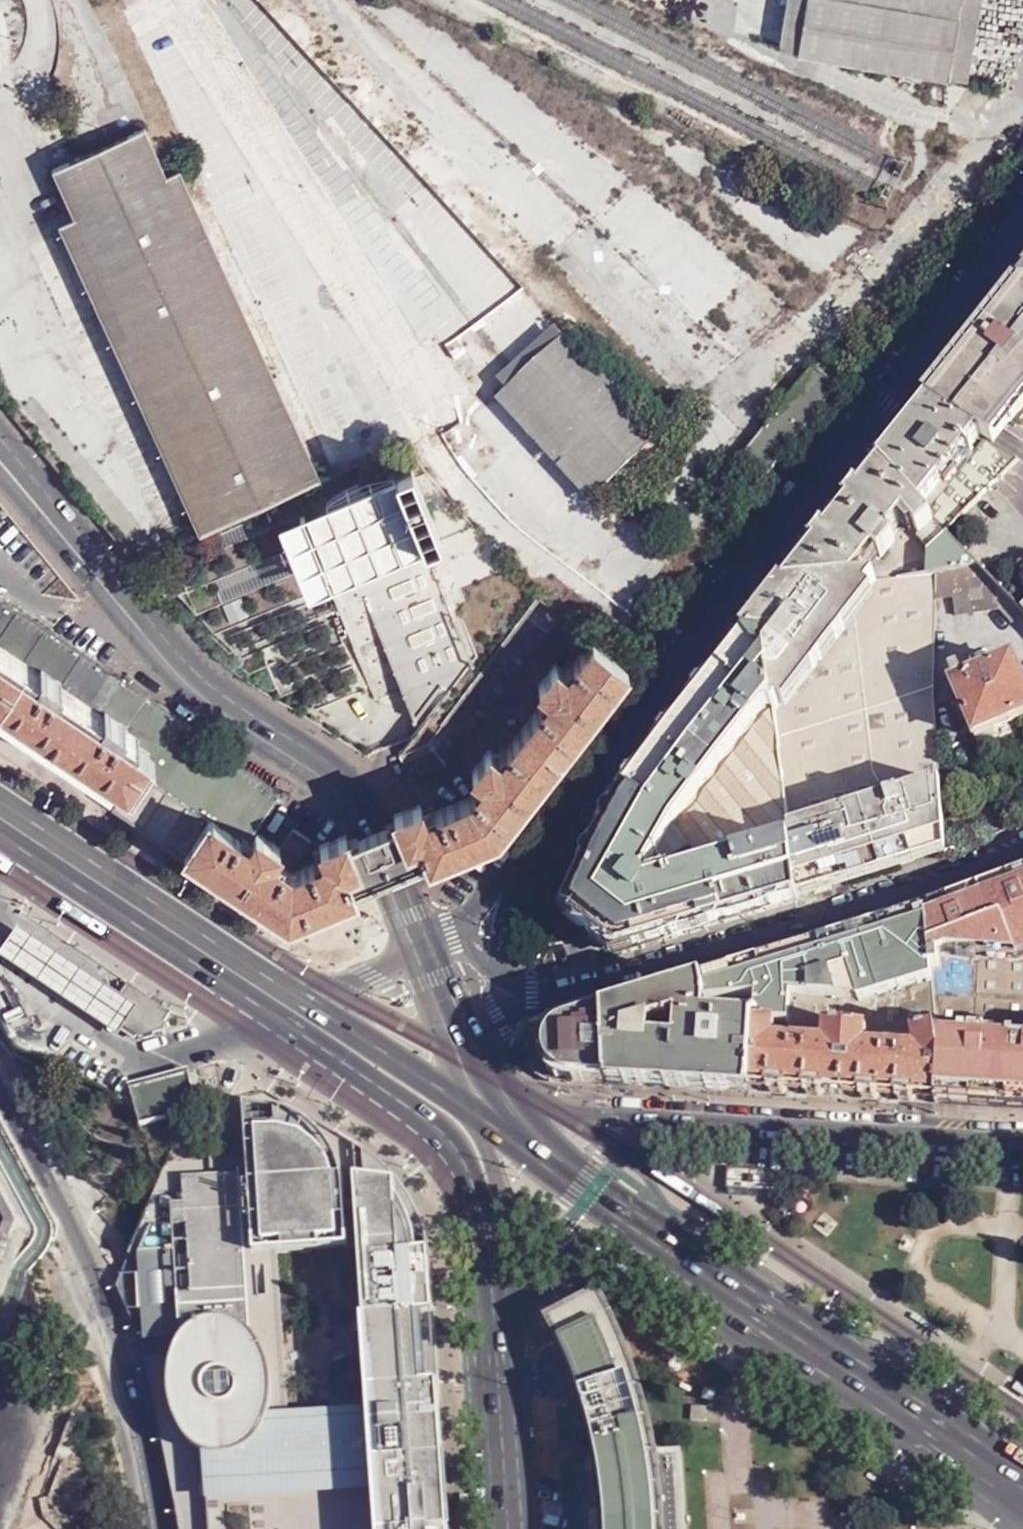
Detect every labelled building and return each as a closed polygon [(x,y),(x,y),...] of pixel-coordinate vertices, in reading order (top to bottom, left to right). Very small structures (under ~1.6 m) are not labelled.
[(804,0),(784,0),(776,50),(796,54),(801,15),(804,0)] [(959,0),(804,0),(801,15),(796,54),(860,64),(945,78),(959,0)] [(945,78),(967,82),(980,0),(959,0),(945,78)] [(122,366),(197,533),(319,478),(177,172),(165,177),(143,129),(50,170),(73,219),(57,226),(122,366)] [(964,362),(1022,368),(1022,293),(1019,292),(996,321),(983,337),(984,340),(984,344),(988,348),(979,360),(970,354),(964,362)] [(495,383),(506,394),(564,340),(554,330),(495,383)] [(983,337),(970,354),(979,360),(988,348),(984,344),(984,340),(983,337)] [(670,455),(622,403),(600,379),(564,340),(506,394),(599,495),(615,481),(627,494),(670,455)] [(930,405),(994,444),(1022,408),(1022,368),(964,362),(930,405)] [(600,379),(622,403),(632,393),(611,370),(600,379)] [(588,504),(599,495),(506,394),(495,403),(588,504)] [(930,405),(883,465),(946,532),(1019,459),(994,444),(930,405)] [(883,465),(785,591),(853,583),(875,555),(882,559),(895,541),(889,536),(904,517),(919,533),(916,536),(927,547),(927,572),(936,571),(977,565),(946,532),(883,465)] [(440,540),(409,468),(393,475),(424,547),(440,540)] [(330,588),(423,547),(393,475),(299,515),(330,588)] [(330,588),(299,515),(278,523),(309,596),(330,588)] [(459,588),(510,566),(491,545),(448,563),(459,588)] [(459,588),(448,563),(433,569),(443,595),(459,588)] [(935,597),(952,596),(954,613),(998,608),(1002,612),(1003,611),(1011,621),(1022,613),(977,565),(936,571),(935,597)] [(785,591),(748,639),(767,646),(798,893),(945,846),(932,690),(935,597),(936,571),(927,572),(878,580),(853,583),(785,591)] [(184,853),(207,819),(247,845),(255,833),(277,791),(207,745),(210,740),(0,600),(0,704),(124,787),(110,807),(184,853)] [(577,890),(567,915),(591,934),(589,937),(594,939),(597,938),(619,955),(625,954),(799,900),(798,893),(767,646),(748,639),(697,701),(631,789),(614,814),(577,890)] [(207,819),(184,853),(288,922),(325,906),(356,894),(355,889),(363,886),(363,885),(377,878),(398,869),(416,861),(417,863),(421,862),(425,861),(427,864),(496,835),(628,669),(592,642),(566,674),(555,666),(537,688),(548,699),(499,760),(488,751),(470,774),(481,783),(467,800),(426,815),(421,803),(398,813),(393,815),(396,822),(383,827),(359,837),(349,842),(346,836),(319,847),(326,859),(291,872),(310,840),(292,830),(279,849),(255,833),(247,845),(207,819)] [(952,686),(979,746),(1017,730),(1013,720),(1022,716),(1022,684),(1013,660),(952,686)] [(932,911),(924,914),(926,918),(928,918),(936,1032),(937,1035),(940,1053),(937,1102),(977,1104),(1022,1108),(1022,876),(932,911)] [(926,918),(924,914),(851,937),(770,961),(702,978),(703,982),(708,1001),(712,1013),(755,1006),(755,1020),(755,1026),(918,1037),(936,1032),(928,918),(926,918)] [(121,1038),(123,1035),(119,1032),(115,1007),(121,998),(20,930),(1,959),(121,1038)] [(719,1091),(751,1092),(755,1026),(755,1020),(707,1018),(708,1001),(703,982),(604,1011),(607,1082),(719,1091)] [(165,1024),(172,1014),(129,985),(121,998),(126,1001),(121,1007),(123,1028),(138,1038),(141,1040),(167,1032),(165,1024)] [(133,1042),(138,1038),(123,1028),(121,1007),(126,1001),(121,998),(115,1007),(119,1032),(123,1035),(133,1042)] [(571,1080),(607,1082),(604,1011),(561,1025),(552,1031),(549,1036),(545,1043),(545,1051),(546,1059),(549,1065),(553,1071),(561,1077),(571,1080)] [(751,1092),(937,1102),(940,1053),(937,1035),(936,1032),(918,1037),(755,1026),(751,1092)] [(187,1114),(198,1110),(188,1075),(131,1090),(140,1127),(187,1114)] [(448,1502),(430,1250),(424,1227),(412,1203),(396,1180),(388,1171),(366,1153),(354,1144),(268,1093),(198,1110),(187,1114),(118,1286),(144,1349),(177,1528),(450,1528),(448,1502)] [(774,1187),(775,1165),(729,1164),(728,1186),(774,1187)] [(24,1218),(0,1172),(0,1277),(24,1218)] [(552,1323),(570,1365),(588,1412),(599,1455),(600,1470),(594,1472),(601,1528),(684,1528),(679,1456),(657,1457),(649,1418),(642,1394),(621,1341),(600,1296),(552,1323)]
